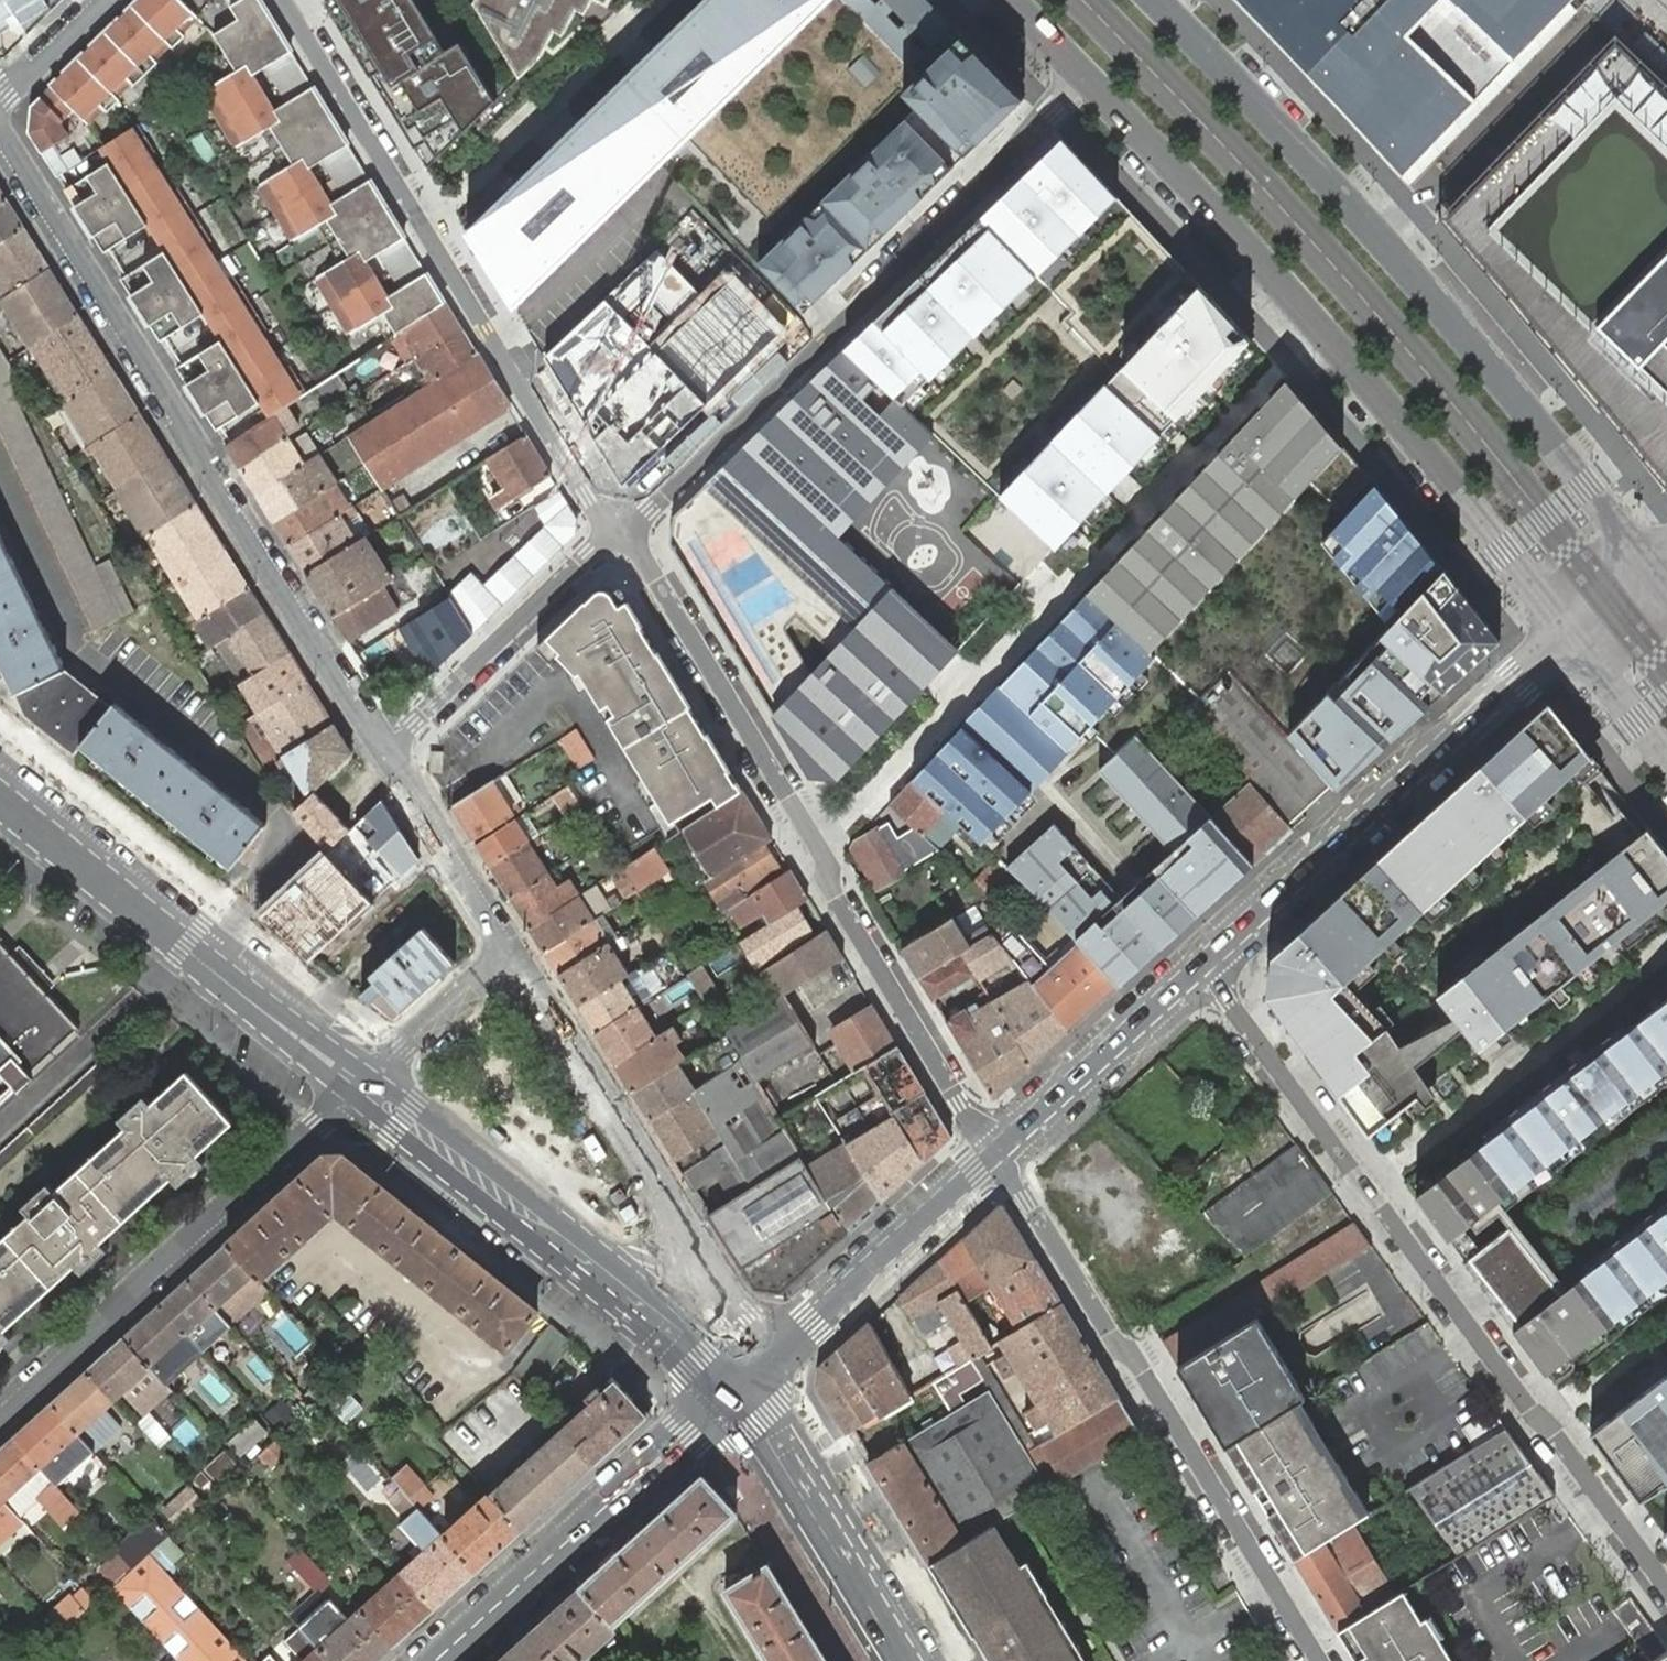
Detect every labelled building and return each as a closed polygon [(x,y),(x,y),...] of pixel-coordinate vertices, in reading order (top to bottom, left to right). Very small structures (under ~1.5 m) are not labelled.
[(81,0),(0,0),(0,49),(81,0)] [(32,104),(28,132),(40,151),(69,133),(60,120),(74,107),(84,118),(100,102),(105,107),(108,110),(121,98),(118,96),(113,91),(127,76),(133,81),(135,84),(159,61),(156,58),(151,53),(166,39),(171,44),(174,47),(186,35),(184,32),(178,27),(194,12),(182,0),(139,0),(56,80),(32,104)] [(239,16),(214,31),(237,68),(200,90),(235,148),(272,124),(295,161),(258,185),(292,241),(329,218),(352,255),(315,278),(348,332),(386,310),(400,331),(405,328),(446,302),(262,0),(229,0),(239,16)] [(429,169),(498,102),(460,41),(435,0),(326,0),(429,169)] [(523,78),(603,0),(477,0),(523,78)] [(595,113),(652,172),(828,0),(711,0),(595,113)] [(920,73),(901,92),(915,107),(758,261),(806,311),(1023,99),(952,27),(925,0),(848,0),(920,73)] [(1399,176),(1569,0),(1236,0),(1399,176)] [(184,32),(199,17),(194,12),(178,27),(184,32)] [(156,58),(171,44),(166,39),(151,53),(156,58)] [(1666,479),(1666,89),(1618,41),(1446,218),(1464,235),(1495,275),(1500,270),(1549,318),(1596,364),(1596,374),(1610,391),(1601,400),(1666,479)] [(118,96),(133,81),(127,76),(113,91),(118,96)] [(89,123),(105,107),(100,102),(84,118),(89,123)] [(652,172),(595,113),(553,151),(615,212),(652,172)] [(134,128),(105,146),(113,159),(64,190),(104,252),(152,222),(169,248),(120,278),(159,341),(208,310),(225,336),(176,367),(215,430),(264,399),(273,413),(284,406),(302,394),(134,128)] [(1127,209),(1062,140),(845,349),(936,435),(1007,501),(1055,547),(1249,337),(1223,310),(1194,279),(1166,250),(1127,209)] [(54,142),(40,151),(56,177),(83,160),(74,147),(61,155),(54,142)] [(553,151),(469,234),(514,308),(615,212),(553,151)] [(23,227),(7,202),(0,206),(0,242),(23,227)] [(23,227),(0,242),(0,289),(5,296),(49,269),(23,227)] [(669,260),(657,247),(543,355),(594,440),(613,424),(630,441),(644,428),(665,447),(788,328),(737,271),(724,271),(701,292),(669,260)] [(5,296),(0,300),(30,347),(79,316),(49,269),(5,296)] [(462,328),(446,302),(405,328),(415,343),(409,346),(416,357),(462,328)] [(30,347),(20,353),(26,362),(35,355),(65,403),(114,372),(97,343),(79,316),(30,347)] [(415,343),(405,328),(400,331),(390,338),(407,364),(416,357),(409,346),(415,343)] [(477,353),(462,328),(416,357),(407,364),(401,366),(417,392),(437,380),(477,353)] [(93,630),(120,618),(20,409),(32,402),(0,349),(0,435),(93,630)] [(674,515),(670,542),(811,776),(838,778),(964,651),(842,537),(936,435),(845,349),(674,515)] [(381,487),(509,405),(477,353),(437,380),(417,392),(368,423),(355,432),(349,436),(367,464),(381,487)] [(65,403),(61,405),(65,411),(69,409),(87,438),(83,440),(87,447),(140,413),(114,372),(65,403)] [(345,386),(336,372),(316,386),(325,399),(345,386)] [(1332,783),(1336,788),(1398,732),(1405,726),(1397,718),(1409,707),(1417,715),(1424,709),(1448,687),(1444,683),(1453,675),(1457,679),(1467,670),(1486,652),(1500,639),(1468,599),(1454,581),(1451,583),(1443,574),(1447,571),(1384,493),(1325,423),(1287,379),(1000,685),(1069,749),(1088,728),(1115,753),(1136,732),(1149,746),(1186,712),(1230,670),(1332,783)] [(273,413),(225,444),(240,469),(256,494),(302,465),(316,456),(303,435),(289,444),(285,436),(297,428),(284,406),(273,413)] [(346,416),(355,432),(368,423),(359,407),(346,416)] [(87,447),(85,449),(88,454),(94,450),(102,463),(111,477),(119,489),(168,458),(140,413),(87,447)] [(552,475),(526,433),(488,457),(506,486),(491,496),(499,508),(552,475)] [(302,465),(256,494),(273,522),(334,484),(335,483),(317,455),(316,456),(302,465)] [(119,489),(116,491),(144,535),(196,502),(168,458),(119,489)] [(340,514),(349,507),(334,484),(273,522),(288,546),(340,514)] [(471,578),(448,592),(474,634),(576,535),(578,518),(561,490),(538,503),(546,517),(475,587),(471,578)] [(1036,567),(1055,547),(1007,501),(1000,508),(1016,523),(1004,536),(987,521),(971,537),(997,560),(1021,582),(1036,567)] [(144,535),(137,539),(167,586),(225,549),(196,502),(144,535)] [(1016,523),(1000,508),(987,520),(1004,536),(1016,523)] [(340,514),(288,546),(306,573),(365,536),(361,530),(353,535),(340,514)] [(76,753),(82,745),(232,866),(265,825),(189,764),(115,703),(111,707),(64,670),(23,582),(0,533),(0,658),(16,693),(27,714),(76,753)] [(366,596),(392,580),(380,560),(372,547),(365,536),(306,573),(333,617),(366,596)] [(225,549),(167,586),(191,623),(193,622),(249,586),(225,549)] [(1451,583),(1454,581),(1450,576),(1447,571),(1443,574),(1451,583)] [(366,596),(333,617),(348,641),(399,609),(384,585),(366,596)] [(191,623),(181,629),(184,635),(197,627),(209,647),(227,636),(265,612),(249,586),(193,622),(191,623)] [(684,827),(742,790),(629,602),(621,607),(613,593),(612,591),(610,591),(609,589),(606,589),(605,589),(603,589),(600,589),(598,590),(596,591),(549,636),(564,651),(560,655),(579,675),(584,672),(680,830),(684,827)] [(289,652),(265,612),(227,636),(252,676),(289,652)] [(252,676),(249,677),(256,688),(237,699),(239,704),(231,708),(240,723),(308,681),(289,652),(252,676)] [(1332,783),(1230,670),(1186,712),(1252,783),(1292,828),(1305,816),(1301,811),(1312,801),(1332,783)] [(1444,683),(1448,687),(1457,679),(1453,675),(1444,683)] [(308,681),(240,723),(267,766),(277,761),(335,723),(308,681)] [(1008,766),(1032,788),(1069,749),(1000,685),(963,725),(1008,766)] [(1273,955),(1275,956),(1268,995),(1369,1131),(1397,1109),(1389,1100),(1398,1093),(1406,1102),(1493,1034),(1470,1005),(1477,1000),(1499,1029),(1554,986),(1547,976),(1556,968),(1564,978),(1591,956),(1584,947),(1593,939),(1601,949),(1614,938),(1592,910),(1600,903),(1623,932),(1649,911),(1641,902),(1650,895),(1657,905),(1666,897),(1666,853),(1665,850),(1655,858),(1649,851),(1641,858),(1630,844),(1635,839),(1598,794),(1612,783),(1588,752),(1549,703),(1282,948),(1273,955)] [(1405,726),(1417,715),(1409,707),(1397,718),(1405,726)] [(352,752),(335,723),(277,761),(281,767),(284,765),(287,763),(297,777),(300,784),(308,795),(352,752)] [(1008,815),(1032,788),(1008,766),(963,725),(939,751),(971,780),(983,792),(1008,815)] [(562,737),(580,766),(595,757),(576,728),(562,737)] [(1115,753),(1099,766),(1173,848),(1198,826),(1204,834),(1128,902),(1121,894),(1053,822),(1006,866),(1009,867),(1032,890),(1070,932),(1075,937),(1118,986),(1255,862),(1214,817),(1149,746),(1136,732),(1115,753)] [(1008,815),(983,792),(971,780),(939,751),(913,779),(945,809),(958,820),(962,824),(962,825),(982,843),(1008,815)] [(498,777),(491,782),(508,808),(515,804),(498,777)] [(913,779),(889,803),(914,827),(921,834),(934,845),(958,820),(945,809),(913,779)] [(491,782),(453,806),(473,840),(519,811),(515,804),(508,808),(491,782)] [(1255,862),(1292,828),(1252,783),(1214,817),(1255,862)] [(1643,822),(1612,783),(1598,794),(1635,839),(1630,844),(1641,858),(1649,851),(1655,858),(1665,850),(1643,822)] [(566,816),(581,806),(568,785),(553,794),(566,816)] [(772,838),(742,790),(684,827),(712,876),(763,843),(772,838)] [(314,792),(293,811),(329,849),(350,830),(318,795),(314,792)] [(427,869),(383,800),(354,825),(411,883),(427,869)] [(591,846),(602,838),(582,807),(571,814),(591,846)] [(537,835),(525,814),(513,821),(476,845),(489,865),(526,842),(535,836),(537,835)] [(937,849),(938,849),(962,825),(962,824),(958,820),(934,845),(937,849)] [(886,844),(898,836),(889,821),(876,829),(886,844)] [(1121,894),(1128,902),(1204,834),(1198,826),(1173,848),(1121,894)] [(921,834),(914,827),(898,836),(886,844),(876,829),(857,841),(883,885),(904,873),(902,871),(937,849),(934,845),(921,834)] [(526,842),(547,874),(556,869),(535,836),(526,842)] [(876,891),(883,885),(857,841),(852,850),(876,891)] [(526,842),(489,865),(509,898),(547,874),(526,842)] [(783,873),(763,843),(712,876),(705,880),(724,911),(732,906),(744,898),(752,893),(783,873)] [(668,869),(654,847),(622,868),(628,877),(636,891),(668,869)] [(374,902),(329,849),(263,911),(310,960),(315,956),(374,902)] [(612,875),(622,868),(613,855),(604,862),(612,875)] [(998,878),(1009,867),(1006,866),(997,857),(975,881),(986,892),(998,878)] [(1022,901),(1032,890),(1009,867),(998,878),(1022,901)] [(628,877),(622,868),(612,875),(618,884),(628,877)] [(808,898),(790,869),(783,873),(752,893),(744,898),(732,906),(747,930),(763,920),(766,925),(770,922),(808,898)] [(509,898),(529,929),(579,896),(569,879),(555,888),(547,874),(509,898)] [(607,911),(624,900),(619,893),(603,903),(593,887),(579,896),(529,929),(544,952),(594,919),(601,915),(607,911)] [(1649,911),(1657,905),(1650,895),(1641,902),(1649,911)] [(1614,938),(1623,932),(1600,903),(1592,910),(1614,938)] [(670,946),(679,939),(659,907),(650,913),(651,915),(670,946)] [(766,926),(766,925),(750,935),(754,941),(755,942),(760,939),(771,957),(781,951),(812,931),(797,907),(766,926)] [(609,942),(616,938),(601,915),(594,919),(544,952),(559,975),(609,943),(608,942),(609,942)] [(962,951),(992,932),(988,925),(967,937),(955,917),(954,915),(902,947),(919,976),(962,951)] [(1107,996),(1118,987),(1075,937),(1062,949),(1065,953),(1046,970),(1039,962),(1044,959),(1042,957),(1006,918),(992,932),(1008,953),(1029,980),(1068,1031),(1107,996)] [(403,1010),(456,962),(424,927),(370,975),(375,980),(361,993),(372,1002),(393,1019),(403,1010)] [(827,929),(798,948),(815,976),(844,958),(827,929)] [(1004,956),(1008,953),(992,932),(962,951),(976,973),(979,978),(986,973),(983,969),(995,961),(1004,956)] [(1062,949),(1075,937),(1070,932),(1042,957),(1044,959),(1039,962),(1046,970),(1065,953),(1062,949)] [(754,941),(750,935),(748,937),(743,940),(747,945),(754,941)] [(771,957),(760,939),(755,942),(754,941),(747,945),(743,940),(741,941),(756,966),(771,957)] [(1591,956),(1601,949),(1593,939),(1584,947),(1591,956)] [(15,1087),(19,1091),(33,1077),(30,1073),(80,1028),(47,993),(0,942),(0,1102),(15,1087)] [(633,971),(642,966),(639,961),(630,966),(630,965),(626,968),(609,942),(608,942),(609,943),(559,975),(577,1006),(621,979),(629,973),(633,971)] [(815,976),(798,948),(761,970),(778,998),(785,994),(815,976)] [(976,973),(962,951),(919,976),(934,1000),(938,997),(952,988),(976,973)] [(998,966),(995,961),(983,969),(986,973),(998,966)] [(834,1020),(869,1004),(851,965),(816,981),(834,1020)] [(720,996),(701,966),(687,974),(688,976),(699,992),(707,1004),(708,1004),(720,996)] [(1554,986),(1564,978),(1556,968),(1547,976),(1554,986)] [(633,998),(645,990),(633,971),(629,973),(621,979),(633,998)] [(956,992),(979,978),(976,973),(952,988),(956,992)] [(645,1002),(650,999),(645,990),(633,998),(621,979),(577,1006),(595,1033),(638,1006),(645,1002)] [(1031,1065),(1068,1031),(1029,980),(993,1002),(1031,1065)] [(816,1043),(785,994),(727,1030),(743,1058),(757,1080),(785,1063),(816,1043)] [(1415,1195),(1545,1371),(1666,1276),(1666,998),(1415,1195)] [(995,1098),(1031,1065),(993,1002),(992,1000),(980,1008),(977,1002),(967,1009),(966,1007),(946,1020),(993,1097),(995,1098)] [(1493,1034),(1499,1029),(1477,1000),(1470,1005),(1493,1034)] [(595,1033),(614,1064),(657,1036),(638,1006),(595,1033)] [(874,1007),(833,1033),(855,1071),(864,1066),(898,1046),(880,1017),(874,1007)] [(682,1039),(673,1025),(657,1036),(614,1064),(631,1091),(675,1063),(682,1058),(677,1050),(674,1044),(682,1039)] [(952,1136),(898,1046),(864,1066),(893,1114),(923,1163),(952,1136)] [(807,1079),(829,1080),(830,1054),(808,1053),(807,1079)] [(113,1067),(104,1057),(0,1151),(0,1170),(113,1067)] [(757,1080),(743,1058),(711,1079),(693,1092),(649,1120),(672,1157),(700,1140),(721,1173),(716,1176),(731,1199),(722,1205),(718,1199),(704,1207),(708,1214),(741,1267),(755,1289),(782,1292),(848,1232),(834,1208),(816,1178),(808,1165),(782,1122),(778,1116),(757,1080)] [(631,1091),(649,1120),(693,1092),(675,1063),(631,1091)] [(31,1214),(8,1235),(52,1285),(76,1264),(83,1272),(108,1250),(100,1241),(173,1176),(180,1184),(204,1162),(197,1154),(232,1121),(187,1071),(151,1104),(144,1096),(119,1118),(127,1126),(55,1191),(48,1183),(23,1205),(31,1214)] [(1397,1109),(1406,1102),(1398,1093),(1389,1100),(1397,1109)] [(882,1201),(923,1163),(893,1114),(845,1142),(882,1201)] [(834,1208),(848,1232),(882,1201),(845,1142),(808,1165),(816,1178),(834,1208)] [(1214,1224),(1245,1254),(1332,1191),(1297,1143),(1202,1213),(1214,1224)] [(325,1154),(226,1244),(258,1280),(336,1210),(508,1350),(538,1312),(342,1154),(325,1154)] [(1001,1204),(963,1237),(992,1285),(1036,1259),(1003,1204),(1002,1204),(1001,1204)] [(1182,1303),(1158,1318),(1170,1337),(1346,1226),(1333,1205),(1181,1301),(1182,1303)] [(1256,1285),(1164,1342),(1178,1366),(1256,1318),(1271,1309),(1297,1292),(1372,1245),(1356,1223),(1256,1285)] [(8,1235),(0,1242),(0,1348),(12,1337),(4,1329),(52,1285),(8,1235)] [(992,1285),(963,1237),(940,1260),(957,1288),(967,1300),(978,1294),(991,1286),(992,1285)] [(226,1244),(189,1278),(215,1307),(230,1294),(241,1305),(263,1285),(258,1280),(226,1244)] [(1036,1259),(992,1285),(991,1286),(1002,1305),(1018,1330),(1062,1303),(1036,1259)] [(957,1288),(940,1260),(900,1295),(924,1335),(950,1321),(960,1339),(947,1348),(959,1366),(971,1358),(972,1358),(987,1349),(992,1346),(967,1300),(957,1288)] [(189,1278),(161,1304),(186,1333),(203,1351),(232,1325),(215,1307),(189,1278)] [(1054,1433),(1118,1394),(1062,1303),(1018,1330),(998,1341),(1005,1353),(993,1360),(1004,1378),(1016,1371),(1029,1393),(1037,1404),(1025,1412),(1036,1429),(1047,1422),(1054,1433)] [(161,1304),(124,1337),(150,1366),(186,1333),(161,1304)] [(1178,1366),(1227,1445),(1255,1428),(1299,1401),(1304,1398),(1256,1318),(1178,1366)] [(550,1323),(514,1370),(532,1392),(572,1342),(550,1323)] [(870,1323),(841,1349),(879,1412),(879,1414),(891,1406),(911,1394),(897,1370),(870,1323)] [(124,1337),(88,1370),(113,1399),(150,1366),(124,1337)] [(820,1383),(849,1431),(859,1425),(879,1412),(841,1349),(822,1366),(820,1383)] [(1002,1410),(1027,1451),(1038,1444),(1030,1433),(1036,1429),(1025,1412),(1019,1415),(1012,1403),(1000,1381),(1004,1378),(993,1360),(987,1349),(972,1358),(971,1358),(976,1367),(984,1380),(989,1389),(1002,1410)] [(976,1367),(971,1358),(959,1366),(948,1373),(933,1382),(938,1391),(976,1367)] [(321,1390),(338,1375),(324,1360),(308,1374),(321,1390)] [(976,1367),(938,1391),(951,1413),(966,1403),(961,1394),(984,1380),(976,1367)] [(88,1370),(51,1404),(94,1452),(122,1426),(105,1407),(113,1399),(88,1370)] [(1591,1434),(1666,1537),(1666,1375),(1591,1434)] [(591,1402),(563,1427),(594,1463),(648,1414),(615,1380),(603,1391),(597,1386),(585,1397),(591,1402)] [(868,1463),(929,1563),(939,1556),(963,1541),(993,1523),(1050,1489),(1027,1451),(1002,1410),(989,1389),(951,1413),(903,1442),(868,1463)] [(1027,1451),(1050,1489),(1141,1433),(1118,1394),(1054,1433),(1043,1440),(1043,1441),(1038,1444),(1027,1451)] [(585,1397),(558,1422),(563,1427),(591,1402),(585,1397)] [(1368,1513),(1299,1401),(1255,1428),(1227,1445),(1250,1484),(1280,1533),(1295,1558),(1323,1541),(1336,1533),(1352,1524),(1368,1513)] [(264,1418),(279,1434),(297,1419),(282,1402),(264,1418)] [(51,1404),(15,1437),(57,1484),(94,1452),(51,1404)] [(895,1412),(891,1406),(879,1414),(883,1419),(895,1412)] [(1475,1447),(1506,1428),(1493,1410),(1464,1428),(1475,1447)] [(255,1419),(229,1442),(241,1456),(267,1432),(255,1419)] [(485,1487),(491,1493),(563,1427),(558,1422),(485,1487)] [(563,1427),(491,1493),(523,1528),(594,1463),(563,1427)] [(1411,1487),(1460,1554),(1555,1494),(1506,1428),(1475,1447),(1411,1487)] [(0,1450),(0,1495),(18,1514),(38,1496),(65,1526),(82,1512),(57,1484),(15,1437),(0,1450)] [(414,1475),(401,1486),(402,1488),(418,1506),(420,1507),(432,1521),(446,1509),(414,1475)] [(613,1624),(735,1513),(737,1512),(703,1475),(580,1586),(613,1624)] [(190,1486),(172,1502),(184,1515),(202,1499),(190,1486)] [(418,1506),(402,1488),(390,1499),(406,1517),(418,1506)] [(491,1493),(445,1535),(476,1570),(523,1528),(491,1493)] [(18,1514),(0,1495),(0,1554),(29,1527),(18,1514)] [(169,1535),(152,1517),(117,1550),(119,1553),(132,1567),(132,1568),(149,1553),(169,1535)] [(993,1523),(963,1541),(939,1556),(956,1585),(951,1588),(996,1660),(1077,1660),(1073,1654),(1080,1650),(1062,1621),(1055,1625),(1037,1594),(1044,1590),(1026,1561),(1019,1565),(993,1523)] [(1295,1558),(1338,1629),(1348,1623),(1366,1612),(1395,1594),(1352,1524),(1336,1533),(1323,1541),(1295,1558)] [(445,1535),(402,1573),(434,1608),(476,1570),(445,1535)] [(132,1567),(119,1553),(100,1569),(113,1584),(132,1567)] [(180,1660),(248,1660),(149,1553),(132,1568),(113,1584),(112,1586),(180,1660)] [(989,1660),(996,1660),(951,1588),(956,1585),(939,1556),(929,1563),(989,1660)] [(317,1590),(329,1581),(313,1561),(301,1570),(317,1590)] [(766,1563),(724,1588),(768,1660),(829,1660),(768,1562),(766,1563)] [(402,1573),(361,1611),(393,1646),(434,1608),(402,1573)] [(83,1586),(71,1596),(85,1611),(96,1601),(83,1586)] [(613,1624),(580,1586),(535,1627),(497,1660),(579,1660),(616,1627),(613,1624)] [(1403,1588),(1395,1594),(1366,1612),(1348,1623),(1366,1652),(1361,1656),(1364,1660),(1453,1660),(1427,1617),(1422,1619),(1403,1588)] [(50,1616),(63,1630),(85,1611),(71,1596),(50,1616)] [(330,1660),(376,1660),(393,1646),(361,1611),(319,1649),(330,1660)] [(1338,1629),(1356,1659),(1357,1660),(1364,1660),(1361,1656),(1366,1652),(1348,1623),(1338,1629)] [(319,1649),(318,1648),(299,1628),(285,1641),(303,1660),(330,1660),(319,1649)] [(19,1654),(25,1660),(28,1660),(38,1651),(31,1643),(19,1654)]
